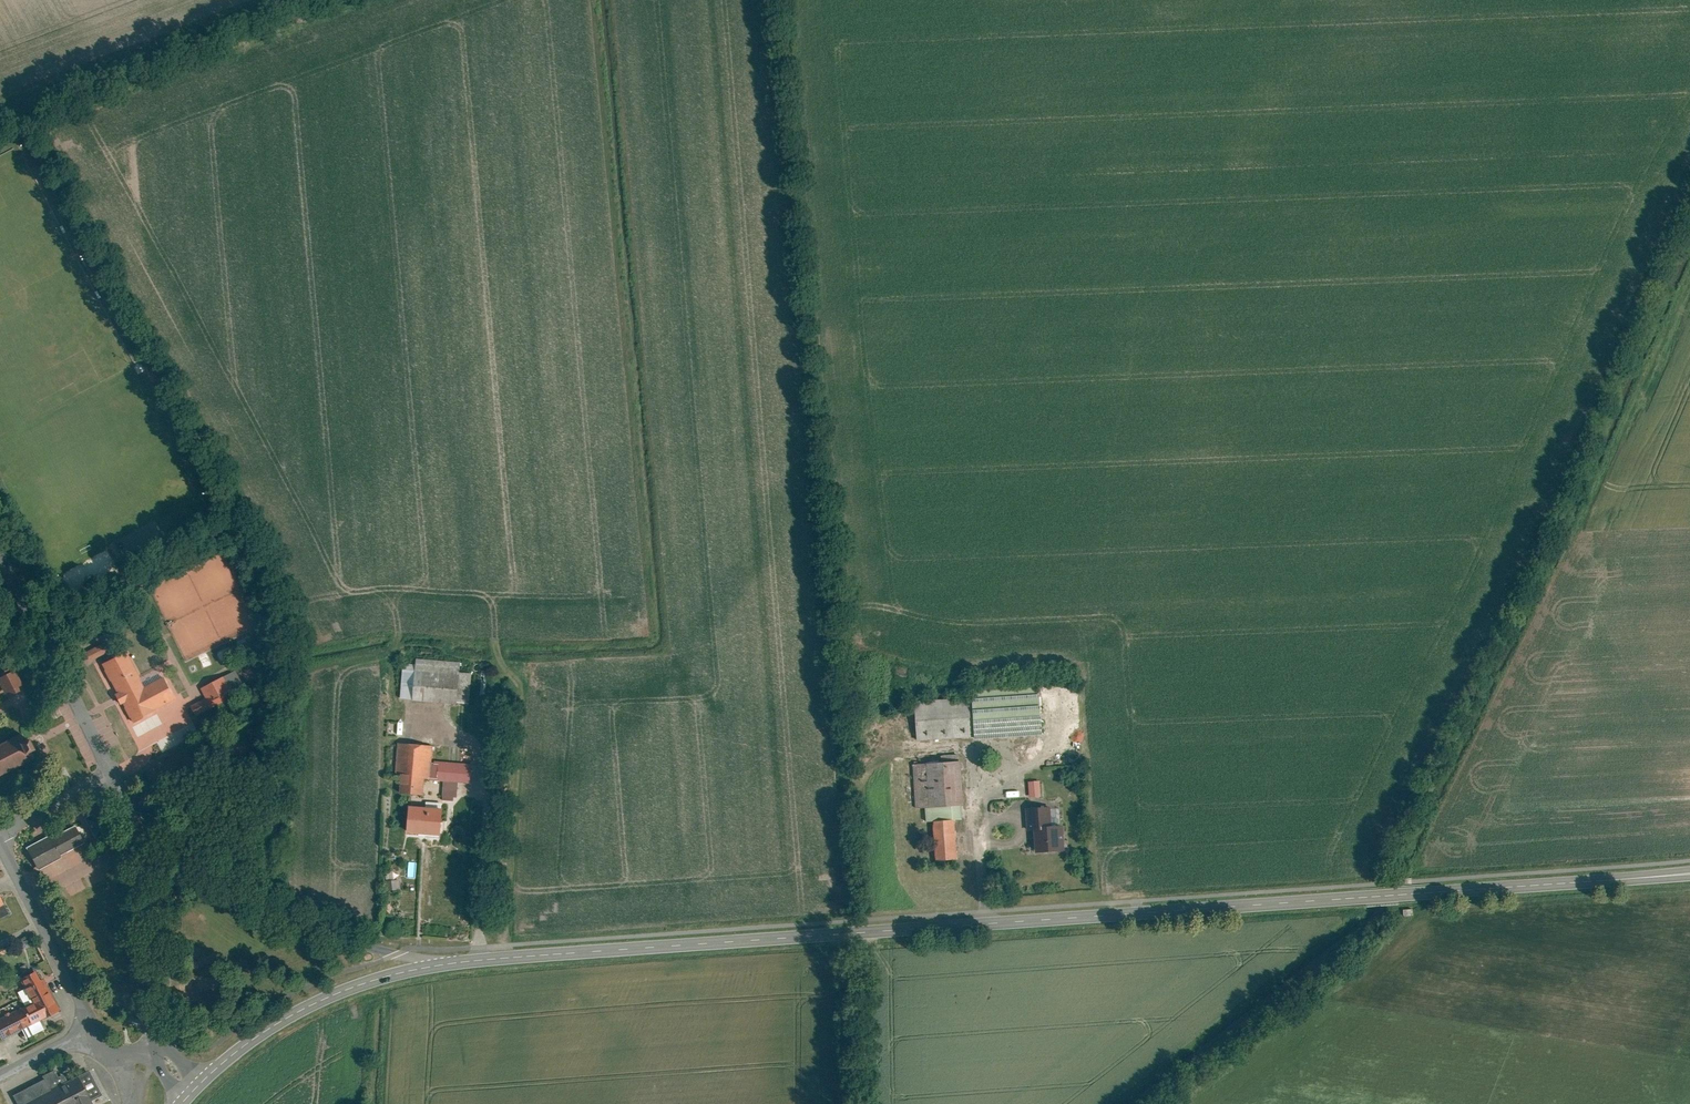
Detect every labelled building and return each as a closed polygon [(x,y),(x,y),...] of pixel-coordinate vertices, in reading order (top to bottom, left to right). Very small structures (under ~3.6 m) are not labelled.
[(91,659),(106,652),(102,644),(87,651),(91,659)] [(127,650),(102,663),(131,719),(174,696),(164,677),(146,686),(127,650)] [(417,658),(416,664),(404,663),(401,698),(411,699),(455,703),(456,700),(468,701),(470,672),(458,671),(459,662),(417,658)] [(19,683),(12,669),(0,676),(0,684),(4,691),(7,690),(10,694),(19,689),(17,684),(19,683)] [(206,699),(193,705),(197,714),(238,695),(227,675),(201,688),(206,699)] [(1038,691),(914,699),(916,740),(1040,731),(1038,691)] [(390,734),(399,734),(399,722),(391,722),(390,734)] [(31,758),(27,751),(31,748),(25,738),(22,739),(19,733),(0,743),(0,774),(31,758)] [(470,782),(472,764),(431,760),(432,746),(398,742),(396,771),(399,772),(398,791),(422,793),(424,778),(444,780),(442,799),(453,800),(454,795),(458,796),(459,781),(470,782)] [(924,821),(931,821),(934,860),(956,858),(953,819),(960,818),(959,803),(962,803),(959,759),(912,763),(916,806),(923,806),(924,821)] [(1041,796),(1039,780),(1028,781),(1029,797),(1041,796)] [(406,833),(439,836),(442,809),(409,806),(406,833)] [(1060,820),(1050,820),(1049,806),(1025,807),(1027,830),(1032,830),(1033,852),(1062,850),(1060,820)] [(58,854),(83,842),(74,824),(49,837),(58,854)] [(58,854),(49,837),(48,835),(23,848),(34,870),(59,857),(58,854)] [(388,890),(402,889),(401,878),(387,878),(388,890)] [(22,988),(17,991),(24,1004),(0,1016),(0,1038),(0,1039),(29,1024),(33,1033),(44,1027),(40,1018),(59,1009),(38,968),(17,978),(22,988)] [(89,1102),(102,1095),(88,1069),(65,1081),(59,1069),(11,1095),(16,1103),(90,1103),(89,1102)]
